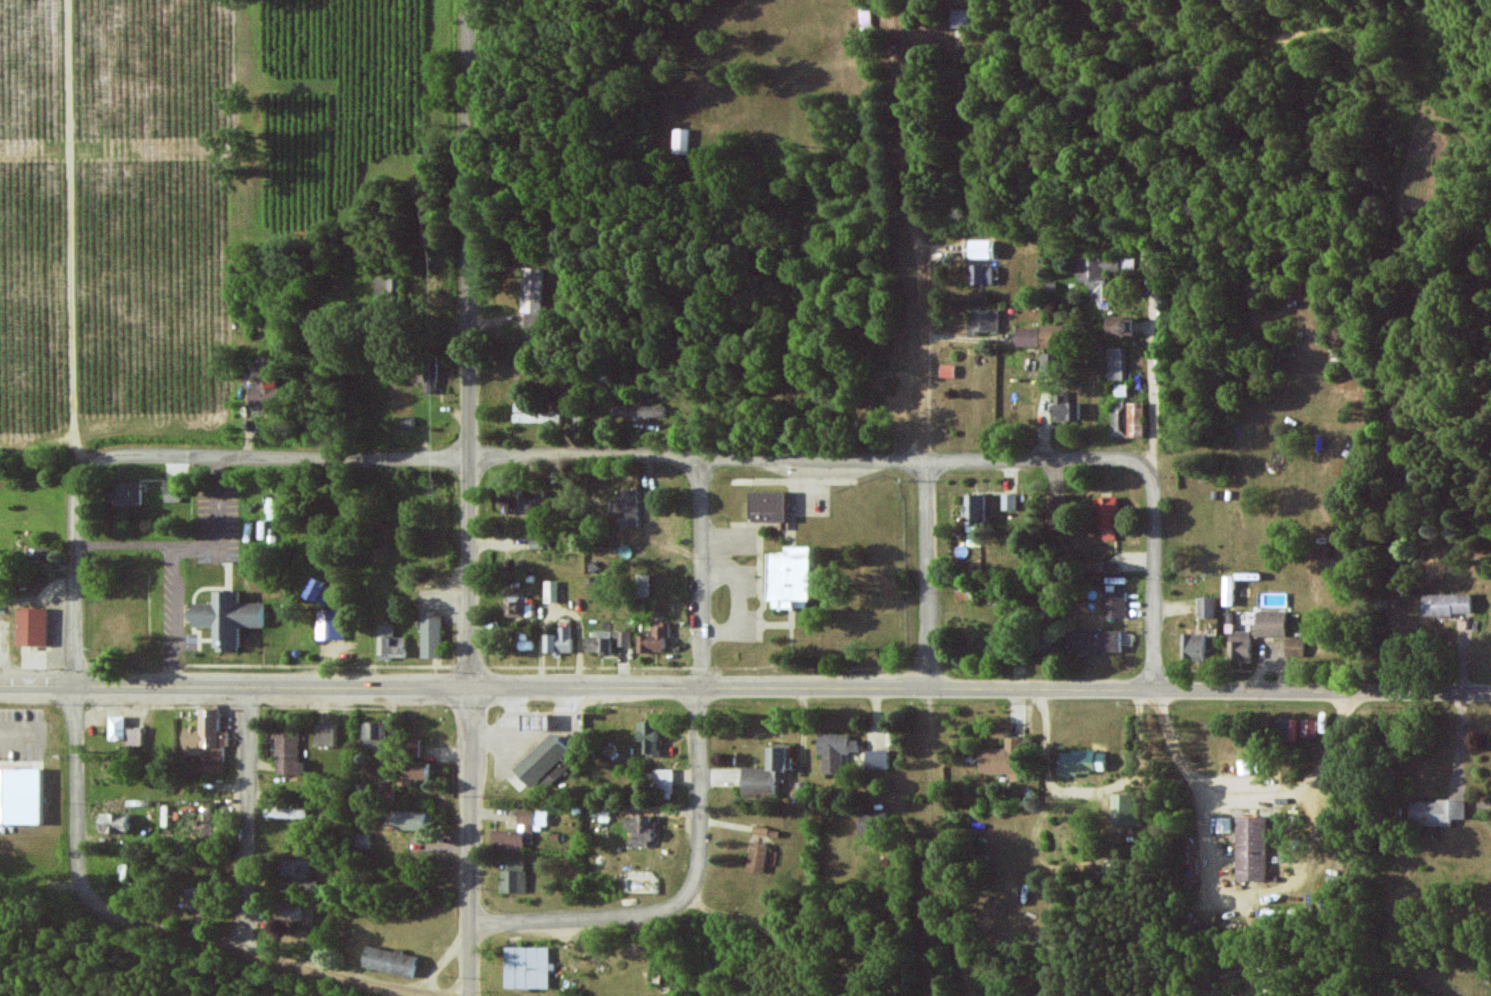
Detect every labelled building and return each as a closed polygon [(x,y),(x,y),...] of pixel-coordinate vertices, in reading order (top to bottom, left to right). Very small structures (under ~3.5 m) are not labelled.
[(860,6),(861,32),(872,31),(871,5),(860,6)] [(973,28),(973,9),(951,10),(951,28),(973,28)] [(674,154),(691,154),(691,128),(674,128),(674,154)] [(965,258),(994,259),(995,240),(966,239),(965,258)] [(1137,257),(1078,257),(1078,283),(1091,283),(1091,302),(1117,302),(1118,272),(1137,272),(1137,257)] [(972,284),(993,284),(993,265),(972,265),(972,284)] [(545,313),(546,268),(524,267),(523,312),(545,313)] [(400,278),(377,277),(377,294),(399,295),(400,278)] [(968,333),(998,334),(999,309),(972,309),(972,319),(968,319),(968,333)] [(1134,317),(1108,317),(1107,335),(1133,336),(1134,317)] [(1040,347),(1063,347),(1063,325),(1041,324),(1040,347)] [(1039,347),(1039,327),(1016,327),(1016,346),(1039,347)] [(1129,379),(1128,347),(1108,348),(1109,380),(1129,379)] [(255,357),(256,376),(254,376),(254,386),(248,386),(249,404),(275,403),(273,356),(255,357)] [(940,377),(955,377),(955,365),(941,364),(940,377)] [(1128,385),(1116,384),(1115,396),(1128,396),(1128,385)] [(1079,420),(1078,401),(1068,401),(1067,390),(1053,391),(1053,420),(1079,420)] [(1111,436),(1144,437),(1145,402),(1112,402),(1111,436)] [(611,416),(666,417),(666,406),(611,404),(611,416)] [(513,422),(562,424),(563,409),(513,407),(513,422)] [(162,502),(179,501),(178,481),(162,482),(162,502)] [(140,505),(140,482),(105,482),(106,505),(140,505)] [(616,489),(617,526),(637,526),(637,489),(616,489)] [(542,492),(503,491),(503,512),(532,513),(533,505),(542,505),(542,492)] [(786,491),(749,491),(749,521),(786,521),(786,491)] [(984,525),(985,494),(964,493),(964,524),(984,525)] [(1017,493),(1002,493),(1002,510),(1017,510),(1017,493)] [(1065,494),(1047,495),(1048,531),(1066,530),(1065,494)] [(1118,540),(1116,497),(1096,497),(1096,529),(1102,529),(1103,540),(1118,540)] [(266,520),(274,519),(273,499),(265,499),(266,520)] [(257,538),(265,539),(266,521),(258,521),(257,538)] [(549,539),(529,540),(529,549),(549,549),(549,539)] [(767,600),(772,600),(772,607),(809,608),(811,546),(785,546),(784,552),(767,552),(767,600)] [(1322,564),(1335,564),(1334,546),(1322,547),(1322,564)] [(1117,561),(1085,562),(1085,572),(1117,571),(1117,561)] [(634,595),(648,596),(649,574),(635,574),(634,595)] [(1233,605),(1234,576),(1223,575),(1223,605),(1233,605)] [(303,596),(325,606),(333,587),(311,577),(303,596)] [(545,602),(558,602),(558,580),(544,581),(545,602)] [(956,599),(975,599),(975,583),(956,583),(956,599)] [(237,626),(264,627),(264,603),(238,602),(238,590),(212,590),(212,603),(189,602),(189,627),(213,627),(213,651),(237,651),(237,626)] [(523,617),(523,592),(505,591),(504,616),(523,617)] [(1102,617),(1126,617),(1126,591),(1103,591),(1102,617)] [(1422,615),(1471,614),(1470,593),(1422,594),(1422,615)] [(1215,596),(1198,596),(1198,618),(1216,618),(1215,596)] [(317,639),(341,640),(342,610),(318,610),(317,639)] [(1285,611),(1256,611),(1255,630),(1228,629),(1227,661),(1249,661),(1250,637),(1285,637),(1285,611)] [(421,616),(420,657),(440,658),(441,616),(421,616)] [(27,618),(27,654),(55,654),(55,619),(27,618)] [(667,637),(668,624),(652,623),(651,631),(638,630),(637,651),(662,652),(663,637),(667,637)] [(377,658),(404,659),(404,637),(394,637),(395,625),(378,624),(377,658)] [(571,652),(572,626),(558,626),(558,634),(543,633),(543,651),(571,652)] [(1121,652),(1121,629),(1066,630),(1067,652),(1121,652)] [(610,652),(610,630),(593,630),(593,636),(584,636),(584,651),(610,652)] [(629,631),(614,630),(613,645),(629,646),(629,631)] [(1204,660),(1204,634),(1181,633),(1181,659),(1204,660)] [(1303,656),(1303,638),(1285,638),(1284,656),(1303,656)] [(218,708),(199,708),(199,727),(182,728),(183,755),(201,755),(201,773),(222,772),(221,746),(228,746),(228,731),(218,732),(218,708)] [(551,733),(551,714),(523,714),(523,734),(551,733)] [(108,740),(125,740),(125,746),(142,746),(142,727),(125,728),(125,715),(108,716),(108,740)] [(1298,740),(1299,718),(1276,717),(1275,739),(1298,740)] [(1316,737),(1316,719),(1300,719),(1300,737),(1316,737)] [(635,741),(642,741),(642,755),(655,755),(656,721),(636,721),(635,741)] [(385,722),(363,722),(362,747),(385,747),(385,722)] [(335,724),(315,724),(315,746),(335,746),(335,724)] [(298,731),(276,730),(274,774),(301,774),(301,761),(297,761),(298,731)] [(517,768),(535,787),(542,780),(548,787),(576,762),(570,755),(574,751),(556,732),(517,768)] [(821,773),(843,773),(842,753),(858,753),(858,739),(849,740),(849,733),(820,734),(821,773)] [(1011,773),(1011,779),(1022,780),(1023,738),(1006,737),(1006,748),(979,748),(979,773),(1011,773)] [(419,755),(418,739),(405,739),(405,756),(419,755)] [(741,767),(741,796),(773,796),(773,783),(785,783),(785,770),(792,770),(792,747),(767,746),(767,767),(741,767)] [(889,750),(866,749),(866,769),(888,770),(889,750)] [(1107,773),(1107,750),(1059,751),(1059,774),(1107,773)] [(400,786),(412,786),(412,779),(427,779),(427,762),(400,762),(400,786)] [(0,768),(0,824),(40,824),(40,768),(0,768)] [(672,793),(673,769),(653,769),(653,792),(672,793)] [(394,801),(394,781),(379,781),(379,800),(394,801)] [(1112,824),(1139,824),(1140,794),(1113,793),(1112,824)] [(1466,800),(1410,799),(1410,825),(1453,826),(1453,818),(1466,818),(1466,800)] [(212,836),(211,804),(202,804),(203,836),(212,836)] [(308,819),(309,808),(264,807),(264,817),(308,819)] [(547,810),(518,809),(517,831),(491,830),(490,849),(524,850),(524,844),(532,844),(532,828),(546,828),(547,810)] [(394,829),(431,831),(432,812),(395,811),(394,829)] [(857,834),(879,834),(880,812),(858,811),(857,834)] [(127,833),(128,814),(97,813),(97,832),(127,833)] [(632,830),(632,838),(627,838),(626,846),(651,847),(652,816),(624,815),(624,830),(632,830)] [(1266,880),(1267,817),(1236,816),(1235,880),(1266,880)] [(1232,832),(1232,817),(1218,817),(1217,832),(1232,832)] [(357,848),(370,847),(369,834),(357,834),(357,848)] [(747,871),(764,873),(766,843),(750,841),(747,871)] [(280,877),(310,878),(310,860),(281,859),(280,877)] [(523,860),(507,860),(507,869),(501,869),(500,892),(526,893),(527,869),(523,869),(523,860)] [(185,911),(202,911),(203,887),(186,887),(185,911)] [(361,966),(412,978),(417,956),(366,944),(361,966)] [(504,988),(549,989),(550,963),(548,963),(549,947),(505,946),(504,988)]
